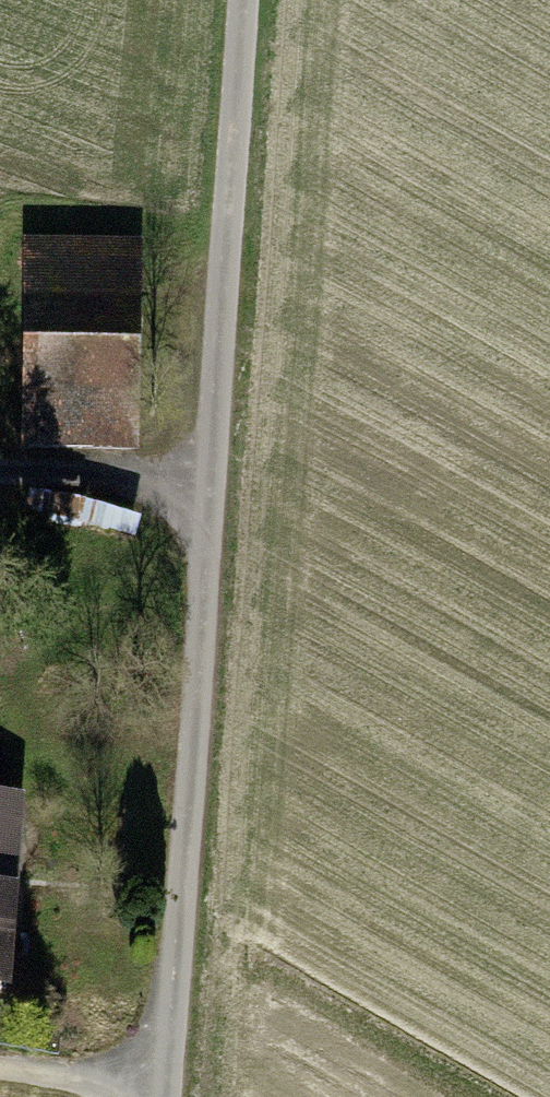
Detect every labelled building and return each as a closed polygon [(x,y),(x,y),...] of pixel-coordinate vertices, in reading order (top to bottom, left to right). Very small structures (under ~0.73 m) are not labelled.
[(19,251),(19,459),(138,458),(137,251),(19,251)] [(2,1011),(10,904),(14,904),(21,812),(0,810),(0,1011),(2,1011)]
